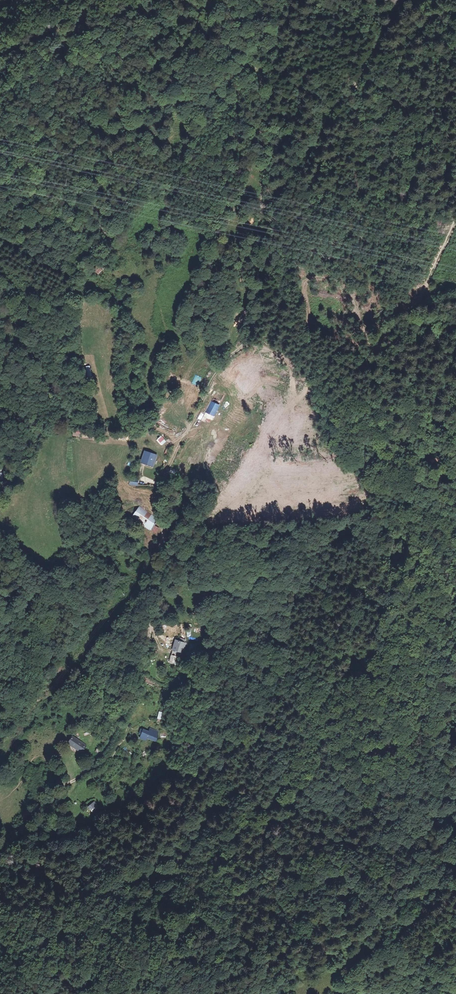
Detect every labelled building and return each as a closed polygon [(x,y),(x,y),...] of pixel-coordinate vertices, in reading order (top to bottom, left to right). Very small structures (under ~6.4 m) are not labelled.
[(99,274),(104,268),(100,265),(95,271),(99,274)] [(86,377),(92,376),(90,366),(84,367),(86,377)] [(211,401),(206,413),(214,417),(219,405),(211,401)] [(166,440),(160,435),(157,440),(162,445),(166,440)] [(145,451),(141,462),(153,467),(157,455),(145,451)] [(132,517),(150,529),(157,519),(138,507),(132,517)] [(174,640),(172,651),(184,654),(186,642),(185,642),(179,641),(174,640)] [(171,654),(169,662),(175,664),(177,656),(171,654)] [(154,734),(143,729),(139,739),(146,742),(147,739),(152,741),(152,739),(154,734)] [(85,745),(71,737),(66,744),(80,753),(85,745)] [(86,808),(91,814),(100,806),(94,801),(86,808)]
